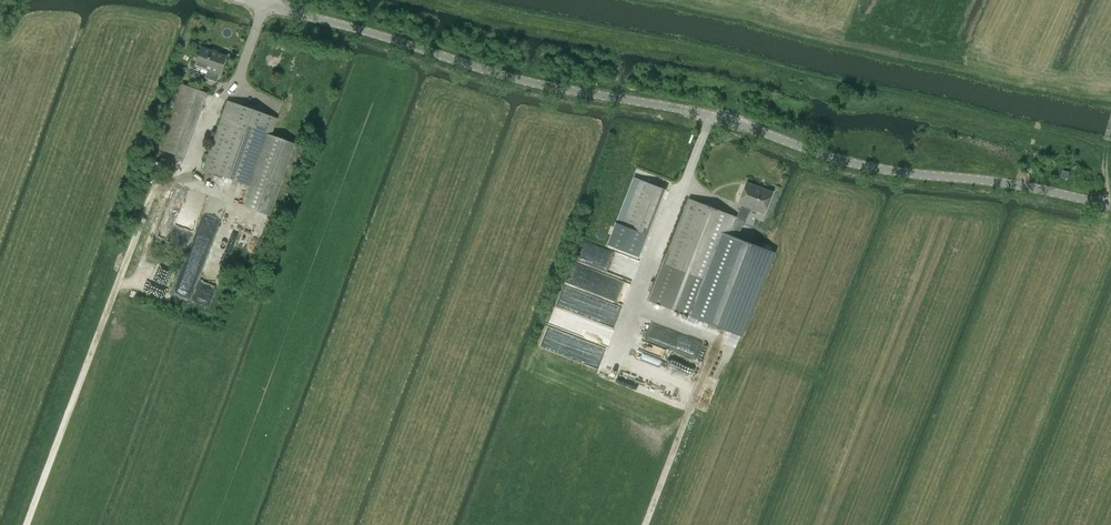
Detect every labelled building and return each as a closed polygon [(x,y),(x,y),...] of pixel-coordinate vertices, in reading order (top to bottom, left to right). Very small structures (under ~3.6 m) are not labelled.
[(203,46),(197,64),(210,69),(207,76),(218,80),(221,73),(227,54),(203,46)] [(184,157),(206,93),(181,84),(158,148),(184,157)] [(294,144),(271,135),(277,118),(227,100),(203,169),(253,186),(246,207),(269,215),(294,144)] [(637,189),(623,226),(648,235),(662,198),(666,190),(641,180),(637,189)] [(737,217),(737,218),(744,221),(746,221),(751,208),(756,210),(757,208),(765,211),(772,192),(763,189),(762,191),(747,186),(740,204),(742,205),(737,217)] [(689,199),(650,300),(727,330),(728,330),(732,332),(735,333),(741,335),(773,252),(767,250),(764,249),(760,247),(759,247),(737,238),(744,221),(737,218),(737,217),(689,199)] [(204,253),(225,205),(213,200),(192,248),(204,253)] [(620,234),(616,244),(630,250),(629,252),(638,256),(644,244),(620,234)] [(214,279),(229,249),(218,243),(207,264),(209,265),(205,275),(214,279)] [(635,280),(641,264),(583,244),(560,307),(618,327),(625,308),(612,303),(621,275),(635,280)] [(636,320),(631,333),(688,352),(692,339),(636,320)] [(539,346),(604,366),(609,350),(594,345),(596,337),(582,333),(580,338),(545,328),(539,346)]
